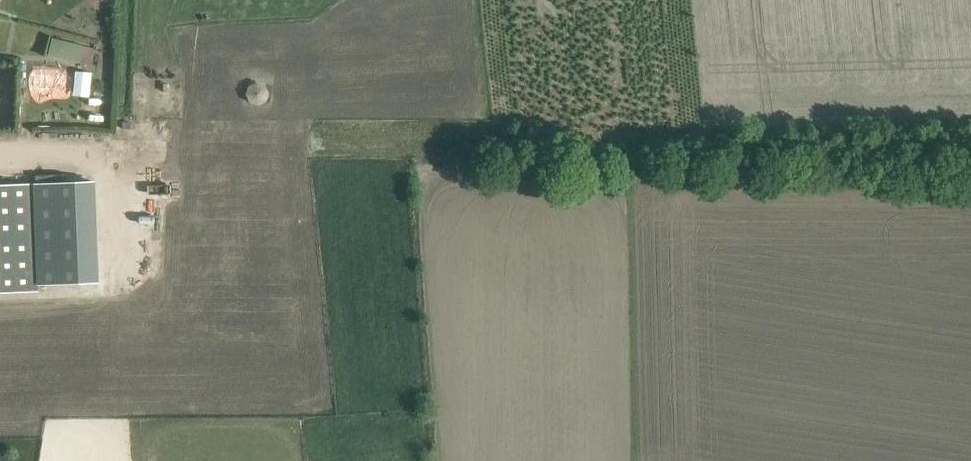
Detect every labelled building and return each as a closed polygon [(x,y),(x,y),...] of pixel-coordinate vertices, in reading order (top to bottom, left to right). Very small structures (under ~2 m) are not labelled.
[(47,51),(90,64),(95,47),(52,34),(47,51)] [(95,179),(34,183),(38,283),(99,280),(95,179)] [(34,183),(0,184),(0,293),(38,292),(38,283),(34,183)]
